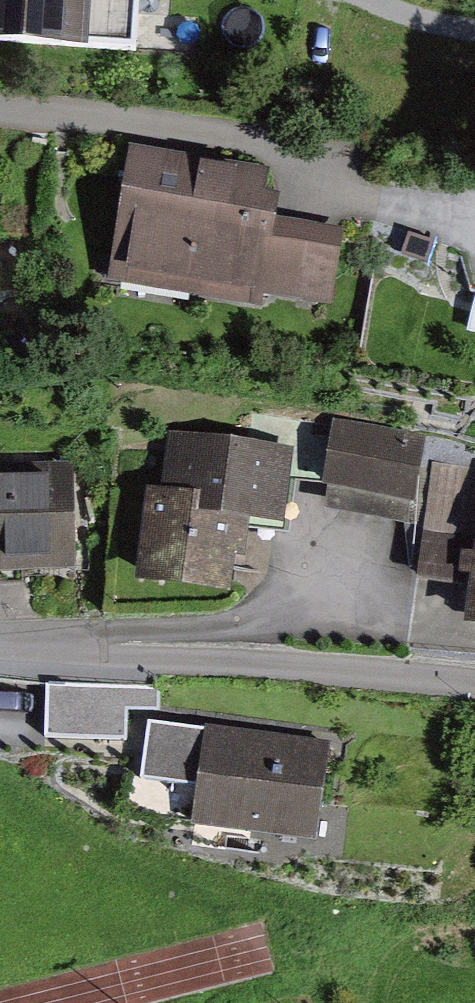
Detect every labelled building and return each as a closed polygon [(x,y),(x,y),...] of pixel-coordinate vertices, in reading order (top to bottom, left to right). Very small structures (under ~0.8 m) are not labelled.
[(92,43),(93,29),(95,0),(0,0),(0,37),(92,43)] [(93,29),(149,32),(151,0),(95,0),(93,29)] [(244,159),(242,173),(205,168),(208,152),(136,142),(116,279),(275,302),(276,292),(323,299),(334,221),(288,214),(291,192),(277,190),(281,164),(244,159)] [(236,518),(279,523),(288,455),(176,440),(168,498),(149,496),(138,581),(227,593),(236,518)] [(81,570),(79,463),(0,464),(0,571),(81,570)] [(469,622),(474,623),(474,477),(436,472),(422,578),(474,584),(469,622)] [(158,691),(48,687),(46,737),(125,740),(127,711),(157,712),(158,691)] [(195,827),(312,841),(323,751),(152,730),(145,778),(201,785),(195,827)]
